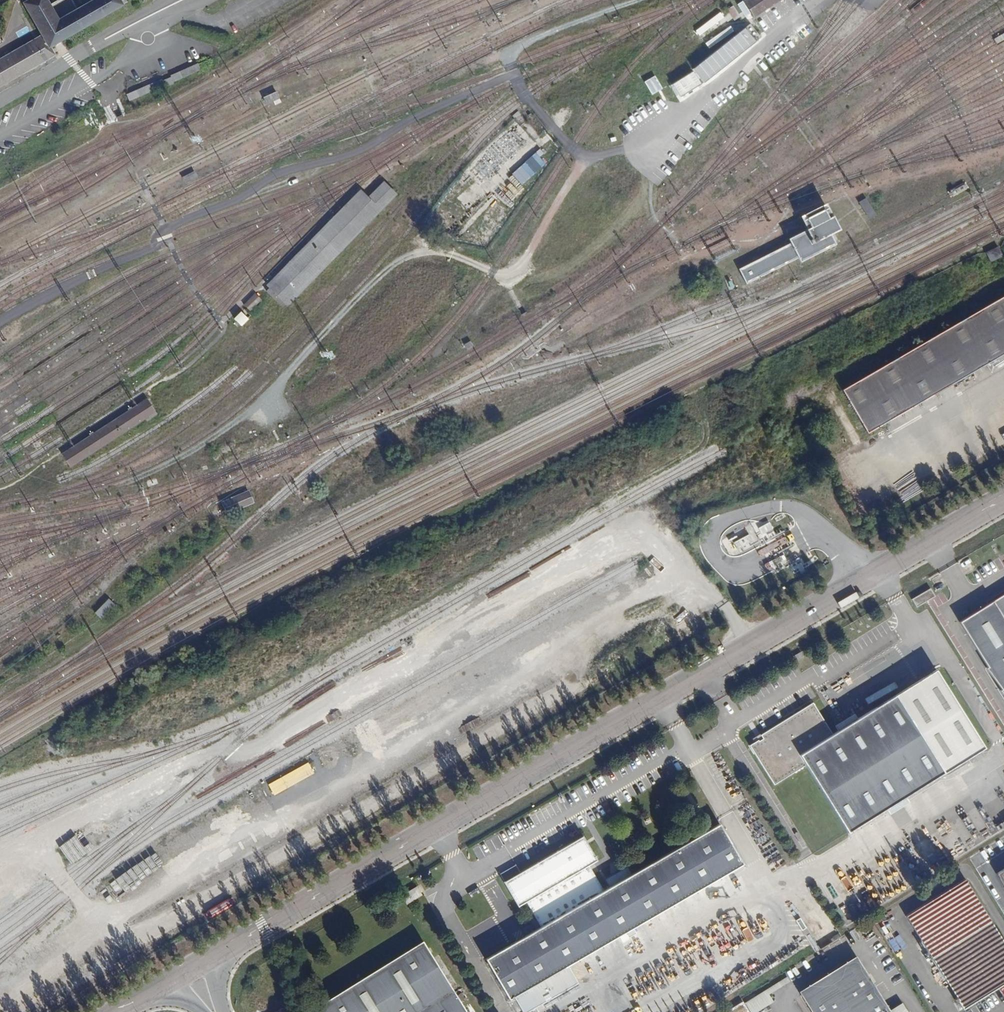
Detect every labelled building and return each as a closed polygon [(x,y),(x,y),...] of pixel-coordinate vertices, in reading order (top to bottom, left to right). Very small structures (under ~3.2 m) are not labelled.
[(118,0),(94,0),(56,22),(43,0),(32,0),(21,6),(40,40),(4,61),(0,63),(0,91),(55,60),(49,50),(122,8),(118,0)] [(743,3),(752,18),(779,0),(747,0),(743,3)] [(731,23),(741,16),(734,4),(724,11),(731,23)] [(744,24),(740,19),(728,28),(731,32),(744,24)] [(735,34),(745,47),(760,34),(750,22),(735,34)] [(730,59),(740,51),(731,39),(721,47),(730,59)] [(202,55),(134,94),(137,100),(206,61),(202,55)] [(676,98),(703,83),(697,70),(669,85),(676,98)] [(265,96),(268,105),(282,100),(278,91),(265,96)] [(357,197),(312,242),(331,261),(392,199),(378,186),(362,202),(357,197)] [(877,213),(866,196),(859,201),(869,218),(877,213)] [(807,223),(826,213),(821,203),(802,213),(807,223)] [(826,213),(807,223),(805,224),(814,240),(829,232),(840,226),(832,210),(826,213)] [(814,240),(805,224),(785,235),(790,243),(798,258),(801,263),(836,245),(829,232),(814,240)] [(331,261),(312,242),(264,292),(283,310),(331,261)] [(749,284),(798,258),(790,243),(741,269),(749,284)] [(1000,256),(995,247),(984,252),(989,262),(1000,256)] [(731,293),(720,271),(715,274),(726,295),(731,293)] [(708,282),(705,275),(699,278),(702,285),(708,282)] [(250,310),(262,299),(256,293),(244,304),(250,310)] [(843,389),(868,431),(1003,353),(1003,296),(843,389)] [(243,310),(234,319),(242,326),(250,318),(243,310)] [(473,347),(469,341),(463,345),(466,351),(473,347)] [(540,353),(536,347),(522,356),(527,362),(540,353)] [(179,396),(175,390),(169,393),(173,399),(179,396)] [(152,415),(144,403),(64,455),(72,467),(152,415)] [(59,475),(54,468),(36,479),(41,487),(59,475)] [(249,504),(245,495),(221,505),(225,515),(249,504)] [(930,586),(921,591),(927,601),(935,596),(930,586)] [(959,618),(1003,691),(1003,590),(959,618)] [(917,607),(927,601),(921,591),(911,598),(917,607)] [(112,608),(106,602),(96,611),(103,618),(112,608)] [(869,619),(866,614),(859,618),(862,623),(869,619)] [(833,736),(814,705),(763,736),(765,739),(752,747),(776,787),(809,767),(850,835),(966,762),(919,684),(833,736)] [(717,822),(604,890),(588,864),(597,859),(582,834),(520,872),(505,880),(504,881),(518,906),(525,901),(540,926),(486,959),(510,998),(515,995),(526,1011),(534,1011),(582,983),(571,964),(626,931),(630,936),(637,932),(634,926),(741,861),(717,822)] [(515,865),(501,873),(505,880),(520,872),(515,865)] [(966,880),(908,915),(958,996),(954,999),(956,1003),(959,1001),(963,1009),(1003,984),(1003,942),(966,880)] [(417,887),(409,892),(414,899),(422,894),(417,887)] [(406,903),(414,899),(409,892),(402,896),(406,903)] [(305,946),(302,941),(293,946),(295,951),(305,946)] [(423,941),(314,1008),(316,1011),(467,1011),(461,1002),(464,1000),(461,993),(456,996),(433,958),(423,941)] [(433,958),(456,996),(461,993),(463,992),(440,954),(433,958)] [(859,959),(802,994),(813,1011),(892,1011),(889,1009),(859,959)] [(788,977),(745,1004),(747,1008),(740,1011),(758,1011),(774,1002),(769,995),(791,982),(788,977)] [(902,1001),(889,1009),(892,1011),(909,1011),(902,1001)]
